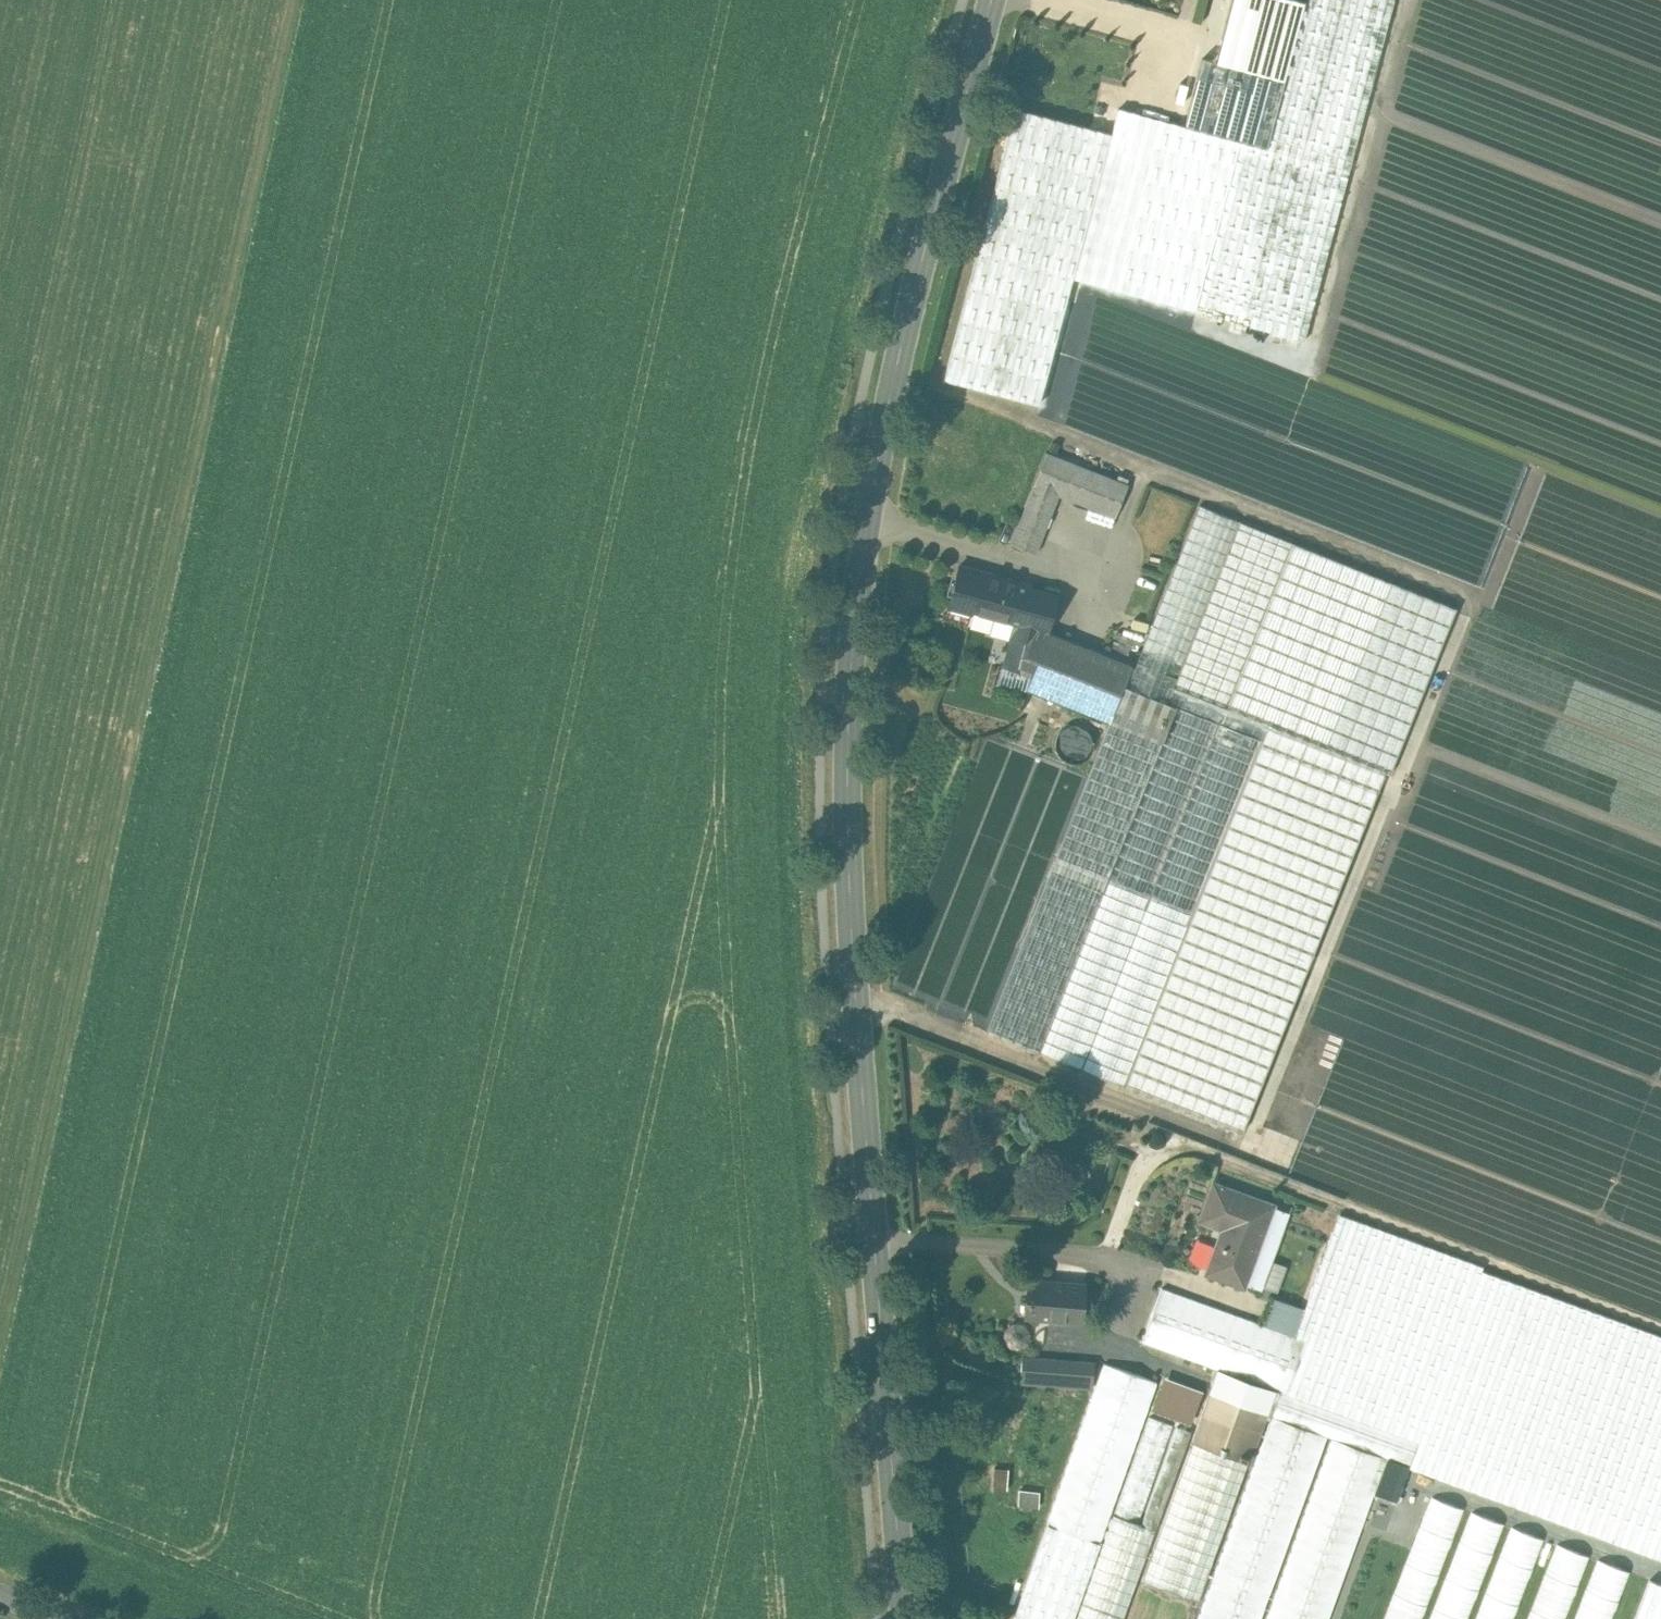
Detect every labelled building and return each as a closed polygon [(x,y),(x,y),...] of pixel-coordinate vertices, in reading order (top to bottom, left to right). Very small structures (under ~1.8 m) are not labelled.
[(1197,301),(1252,315),(1259,289),(1295,154),(1349,168),(1394,0),(1306,0),(1290,59),(1267,145),(1241,138),(1197,301)] [(1158,45),(1094,28),(1084,66),(1148,83),(1158,45)] [(1119,105),(1076,268),(1197,301),(1241,138),(1267,145),(1290,59),(1222,42),(1217,60),(1202,56),(1184,123),(1119,105)] [(945,374),(982,384),(1053,117),(1017,107),(945,374)] [(987,385),(1023,395),(1093,128),(1057,119),(987,385)] [(1259,289),(1313,303),(1349,168),(1295,154),(1259,289)] [(1259,289),(1252,315),(1306,330),(1313,303),(1259,289)] [(1128,485),(1046,452),(1032,485),(1034,486),(1010,545),(1035,555),(1058,496),(1115,518),(1128,485)] [(1135,665),(1133,669),(1172,685),(1239,520),(1199,505),(1135,665)] [(1393,582),(1239,520),(1172,685),(1327,746),(1393,582)] [(1054,596),(981,575),(982,572),(959,565),(947,609),(1011,627),(1012,623),(1041,631),(1041,632),(1043,633),(1054,596)] [(1393,582),(1327,746),(1382,768),(1448,603),(1393,582)] [(1041,631),(1012,623),(1011,627),(1000,667),(1029,675),(1041,632),(1041,631)] [(1043,633),(1041,632),(1029,675),(1023,689),(1109,720),(1123,684),(1126,685),(1133,669),(1135,665),(1043,633)] [(1376,784),(1382,768),(1327,746),(1172,685),(1133,669),(1126,685),(1170,702),(1176,705),(1260,738),(1376,784)] [(1109,720),(986,1030),(1040,1051),(1176,705),(1170,702),(1160,727),(1117,710),(1126,685),(1123,684),(1109,720)] [(1126,685),(1117,710),(1160,727),(1170,702),(1126,685)] [(1176,705),(1040,1051),(1123,1084),(1260,738),(1176,705)] [(1239,1130),(1376,784),(1260,738),(1123,1084),(1239,1130)] [(1275,1204),(1216,1183),(1202,1220),(1225,1228),(1209,1272),(1245,1286),(1275,1204)] [(1484,1264),(1341,1212),(1296,1335),(1439,1387),(1482,1269),(1484,1264)] [(1482,1269),(1439,1387),(1418,1443),(1411,1465),(1594,1532),(1660,1349),(1660,1334),(1482,1269)] [(1084,1283),(1028,1279),(1025,1316),(1081,1320),(1084,1283)] [(1296,1335),(1164,1287),(1143,1343),(1282,1394),(1418,1443),(1439,1387),(1296,1335)] [(1594,1532),(1660,1556),(1660,1349),(1594,1532)] [(1094,1362),(1022,1356),(1020,1382),(1092,1388),(1094,1362)] [(1012,1618),(1074,1618),(1160,1384),(1106,1364),(1012,1618)] [(1162,1389),(1155,1409),(1191,1422),(1198,1402),(1162,1389)] [(1204,1415),(1261,1435),(1269,1413),(1212,1393),(1204,1415)] [(1388,1457),(1411,1465),(1418,1443),(1282,1394),(1275,1416),(1328,1435),(1335,1438),(1388,1457)] [(1193,1443),(1250,1464),(1261,1435),(1204,1415),(1193,1443)] [(1201,1618),(1261,1618),(1328,1435),(1275,1416),(1201,1618)] [(1151,1418),(1116,1516),(1139,1524),(1175,1426),(1151,1418)] [(1178,1427),(1142,1526),(1157,1531),(1192,1432),(1178,1427)] [(1269,1618),(1330,1618),(1375,1494),(1388,1457),(1335,1438),(1269,1618)] [(1193,1443),(1143,1582),(1200,1603),(1250,1464),(1193,1443)] [(1397,1502),(1411,1465),(1388,1457),(1375,1494),(1397,1502)] [(1463,1506),(1429,1494),(1387,1618),(1425,1618),(1463,1506)] [(1589,1553),(1556,1542),(1531,1618),(1519,1614),(1544,1536),(1507,1524),(1507,1521),(1470,1509),(1446,1582),(1440,1580),(1427,1618),(1568,1618),(1589,1553)] [(1157,1531),(1142,1526),(1139,1524),(1116,1516),(1078,1618),(1125,1618),(1157,1531)] [(1643,1580),(1632,1618),(1660,1618),(1660,1585),(1643,1580)]
